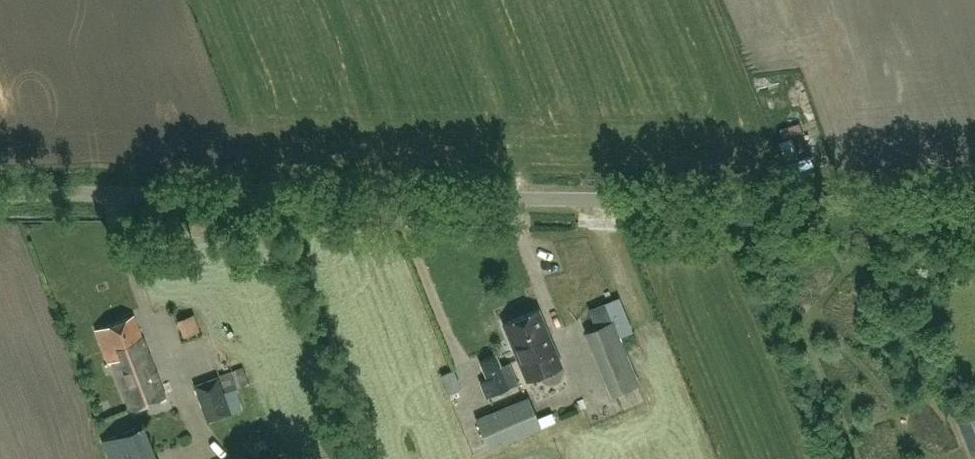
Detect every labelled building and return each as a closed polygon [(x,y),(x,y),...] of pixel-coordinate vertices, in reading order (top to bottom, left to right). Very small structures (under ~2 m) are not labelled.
[(800,157),(793,137),(779,141),(787,162),(800,157)] [(621,331),(634,327),(625,291),(611,295),(621,331)] [(502,322),(525,379),(560,365),(537,308),(502,322)] [(95,328),(108,361),(112,360),(131,409),(165,396),(141,333),(140,334),(133,314),(95,328)] [(613,319),(584,331),(611,395),(639,382),(613,319)] [(478,380),(485,396),(518,383),(509,361),(499,365),(494,353),(479,360),(486,377),(478,380)] [(445,367),(453,388),(465,383),(456,362),(445,367)] [(236,405),(234,399),(250,392),(246,381),(247,380),(242,367),(216,377),(216,376),(193,384),(207,421),(229,413),(228,408),(236,405)] [(493,447),(556,420),(552,411),(538,418),(529,396),(479,417),(475,419),(489,449),(493,447)] [(974,453),(974,427),(970,414),(957,420),(971,455),(974,453)] [(109,458),(155,458),(141,425),(102,441),(109,458)]
